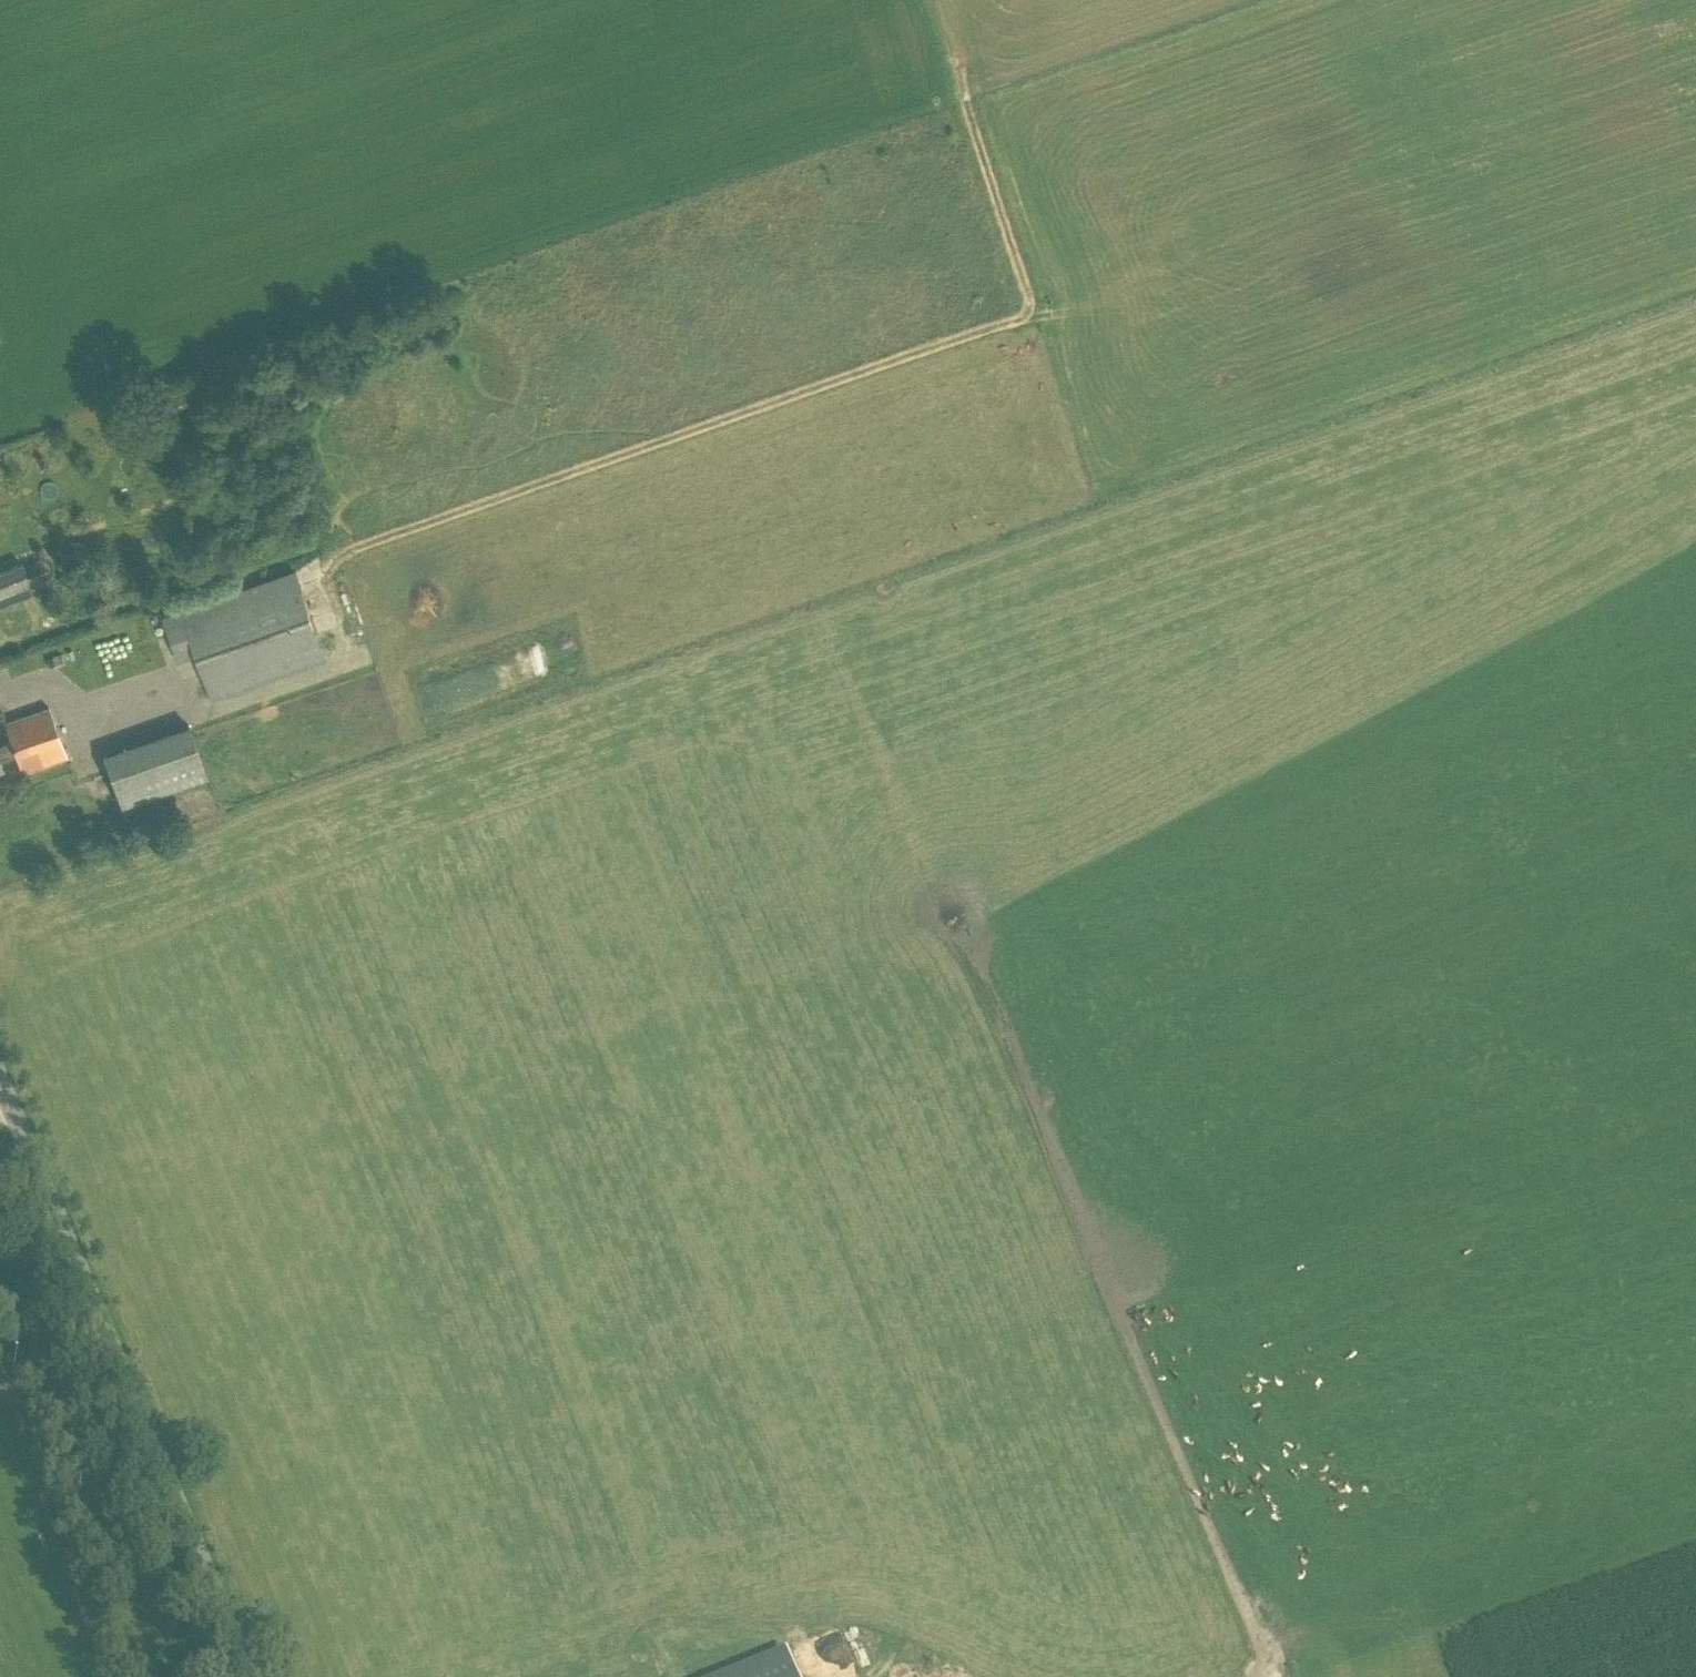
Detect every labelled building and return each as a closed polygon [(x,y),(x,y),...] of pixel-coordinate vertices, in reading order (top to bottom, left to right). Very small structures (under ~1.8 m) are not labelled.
[(46,558),(42,560),(42,558),(24,566),(22,561),(0,570),(0,606),(34,593),(33,591),(41,588),(42,589),(53,585),(53,584),(56,582),(46,558)] [(328,660),(296,568),(161,615),(178,662),(196,656),(212,699),(328,660)] [(61,654),(52,657),(55,666),(64,663),(61,654)] [(49,708),(5,724),(11,741),(0,745),(0,759),(15,754),(17,759),(21,771),(39,766),(65,756),(49,708)] [(121,807),(206,777),(188,727),(104,756),(121,807)] [(787,1647),(713,1676),(799,1676),(787,1647)]
